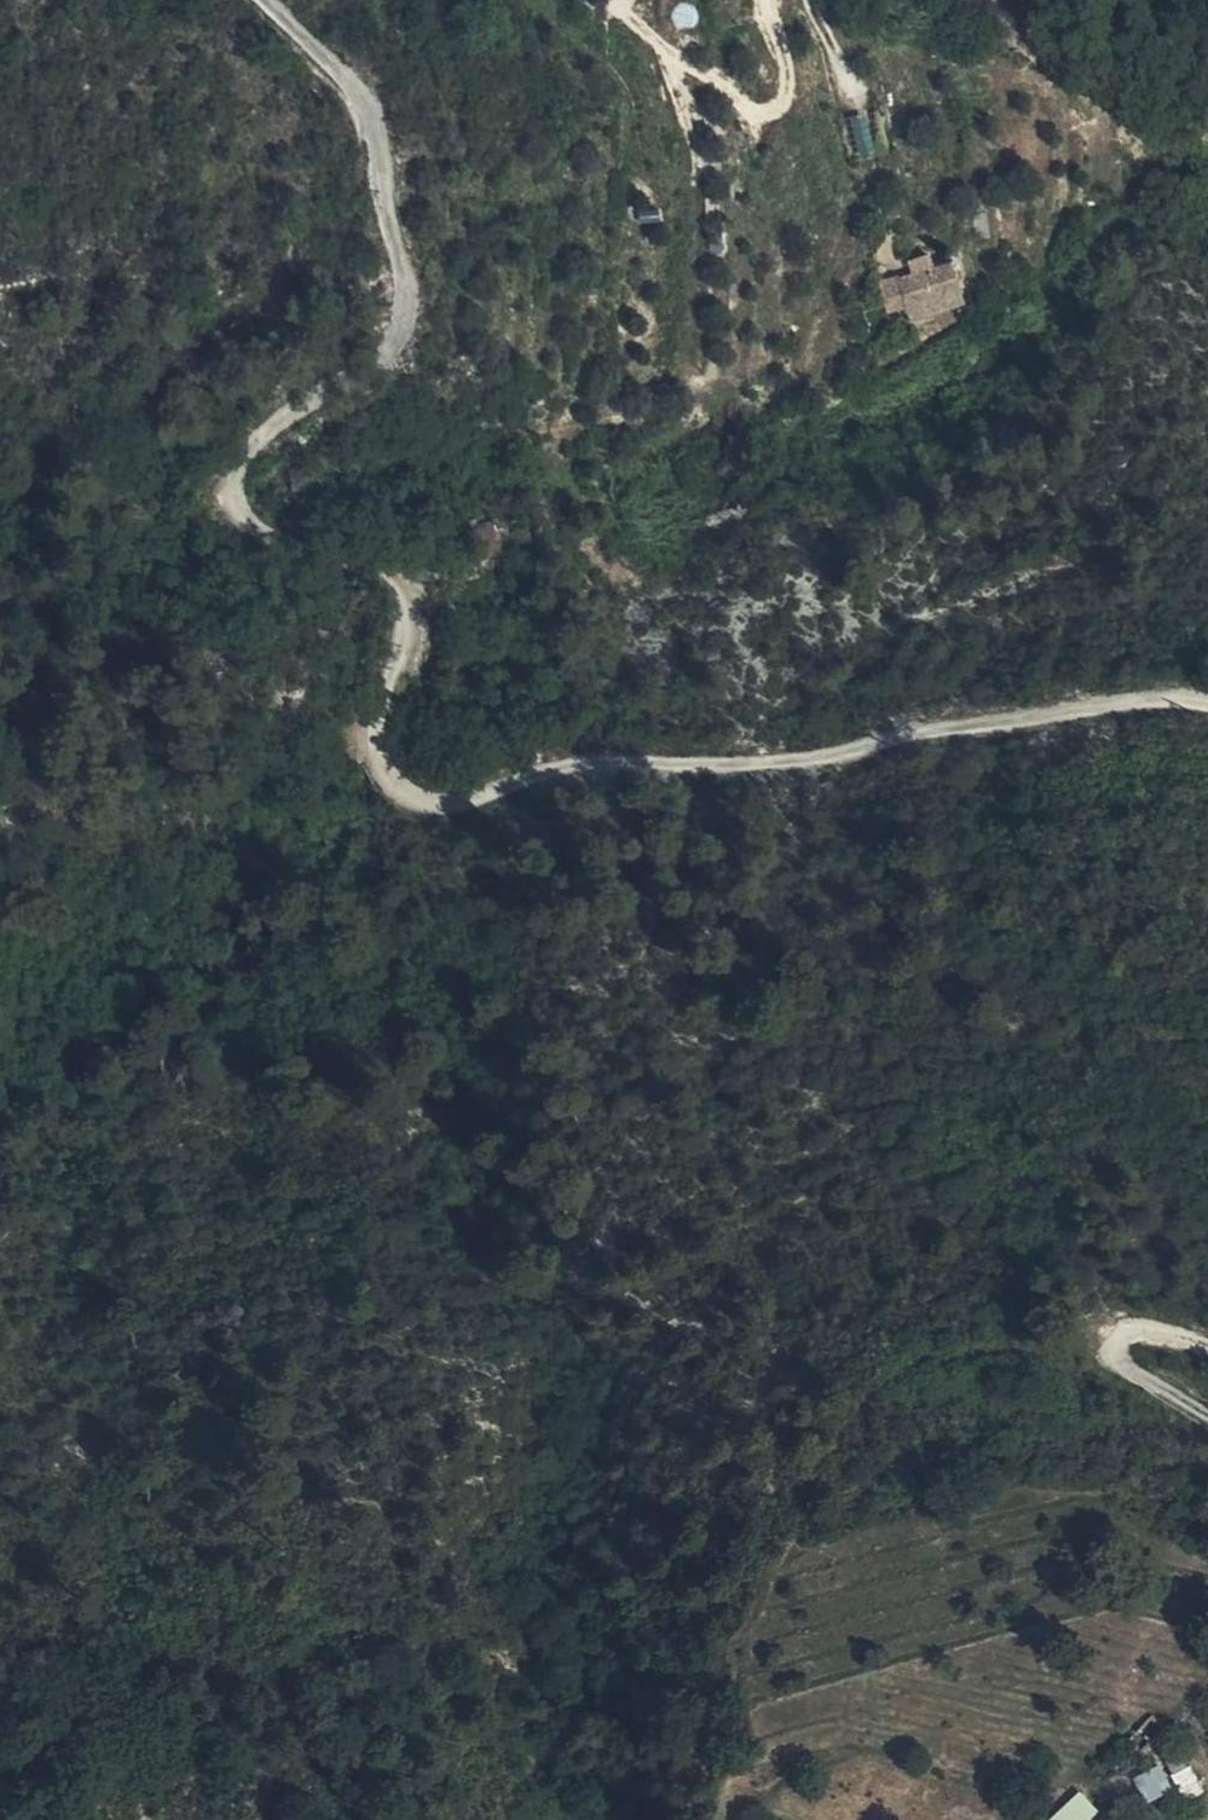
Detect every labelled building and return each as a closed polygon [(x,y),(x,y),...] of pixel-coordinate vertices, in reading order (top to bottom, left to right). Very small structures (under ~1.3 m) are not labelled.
[(949,262),(899,279),(906,303),(908,308),(926,301),(960,288),(949,262)] [(906,303),(899,279),(880,285),(886,308),(906,303)] [(965,299),(960,288),(926,301),(931,313),(965,299)] [(494,519),(471,529),(486,565),(508,556),(494,519)] [(333,631),(318,628),(316,636),(331,639),(333,631)] [(1049,1819),(1085,1819),(1101,1803),(1081,1785),(1049,1819)]
